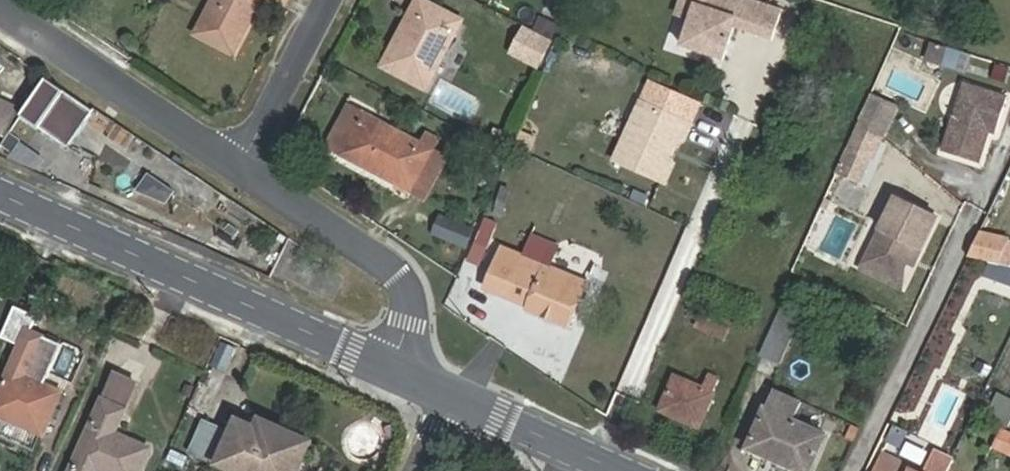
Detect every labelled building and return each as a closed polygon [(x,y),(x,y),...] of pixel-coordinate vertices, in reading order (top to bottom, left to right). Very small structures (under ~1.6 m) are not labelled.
[(264,0),(219,0),(202,31),(237,51),(264,0)] [(686,0),(678,0),(674,12),(690,17),(695,3),(686,0)] [(759,0),(686,0),(695,3),(690,17),(681,44),(723,58),(734,25),(736,17),(746,20),(743,28),(772,38),(782,8),(759,0)] [(400,78),(433,10),(420,3),(382,70),(400,78)] [(433,10),(400,78),(401,79),(428,92),(466,24),(434,7),(433,10)] [(672,16),(667,42),(678,44),(682,18),(672,16)] [(746,20),(736,17),(734,25),(743,28),(746,20)] [(935,37),(929,53),(943,58),(949,41),(935,37)] [(1009,64),(996,60),(992,74),(1005,78),(1009,64)] [(1007,92),(965,78),(942,146),(978,158),(988,126),(995,129),(1007,92)] [(94,115),(47,80),(22,116),(69,149),(94,115)] [(873,92),(862,114),(883,132),(897,102),(873,92)] [(692,123),(640,100),(631,119),(635,128),(631,136),(622,139),(614,159),(661,180),(669,160),(666,150),(668,145),(685,137),(692,123)] [(0,103),(0,135),(5,137),(17,110),(0,103)] [(858,124),(849,144),(873,154),(883,132),(862,114),(858,124)] [(341,158),(357,167),(378,125),(363,119),(341,158)] [(378,125),(357,167),(358,168),(411,197),(434,154),(378,125)] [(849,144),(839,167),(863,178),(873,154),(849,144)] [(674,162),(669,160),(661,180),(665,182),(674,162)] [(937,214),(896,194),(864,260),(887,271),(904,265),(907,258),(915,243),(922,246),(937,214)] [(435,215),(429,237),(467,247),(473,225),(435,215)] [(482,216),(464,260),(478,266),(496,222),(482,216)] [(981,231),(970,255),(990,260),(1000,262),(1009,265),(1009,264),(1009,250),(1005,248),(1009,238),(981,231)] [(915,243),(907,258),(914,262),(922,246),(915,243)] [(529,309),(572,327),(589,292),(585,290),(589,280),(505,245),(487,288),(530,307),(529,309)] [(902,286),(904,265),(887,271),(864,260),(861,266),(902,286)] [(1000,262),(990,260),(987,273),(997,276),(1000,262)] [(1000,262),(997,276),(1009,279),(1009,265),(1000,262)] [(733,321),(704,309),(696,329),(724,340),(733,321)] [(780,363),(800,320),(781,312),(761,354),(780,363)] [(25,331),(0,388),(0,417),(42,435),(60,394),(24,378),(41,338),(25,331)] [(226,369),(233,345),(219,341),(212,364),(226,369)] [(700,425),(721,379),(709,374),(703,387),(676,375),(662,409),(700,425)] [(114,375),(73,470),(140,470),(148,452),(114,436),(137,385),(114,375)] [(776,385),(767,403),(795,416),(803,398),(776,385)] [(767,403),(749,445),(768,454),(765,463),(783,470),(790,470),(793,465),(804,470),(810,470),(828,431),(795,416),(767,403)] [(257,431),(298,450),(289,470),(303,470),(315,444),(262,420),(257,431)] [(257,431),(238,421),(231,436),(203,423),(190,453),(231,470),(289,470),(298,450),(257,431)] [(954,457),(937,449),(927,470),(947,470),(954,457)] [(883,452),(874,470),(922,470),(883,452)]
